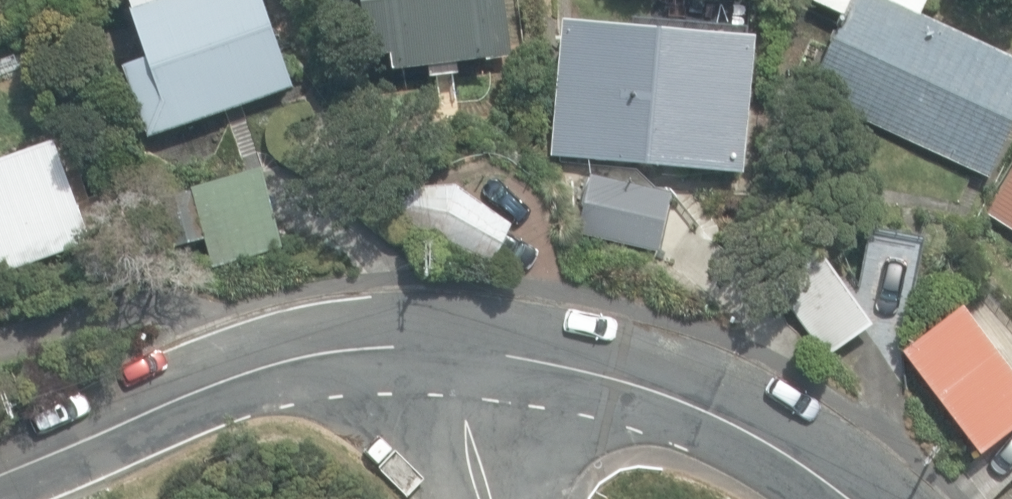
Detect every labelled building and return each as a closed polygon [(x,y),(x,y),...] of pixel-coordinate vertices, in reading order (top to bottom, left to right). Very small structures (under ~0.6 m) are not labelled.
[(151,138),(294,89),(263,0),(131,0),(151,58),(127,66),(151,138)] [(431,75),(461,71),(459,59),(512,52),(506,0),(362,0),(369,55),(392,52),(393,67),(430,63),(431,75)] [(989,178),(1011,129),(1011,62),(919,18),(928,0),(811,0),(810,3),(841,18),(807,93),(989,178)] [(551,153),(743,171),(755,37),(563,19),(551,153)] [(88,233),(55,139),(0,158),(0,264),(88,233)] [(651,252),(686,278),(708,226),(676,186),(656,185),(637,166),(561,158),(562,162),(567,240),(651,252)] [(192,183),(212,261),(282,244),(262,165),(192,183)] [(987,212),(1011,228),(1011,173),(987,212)] [(393,214),(492,260),(510,221),(456,183),(412,186),(393,214)] [(158,199),(171,248),(202,240),(189,191),(158,199)] [(773,281),(826,355),(872,323),(819,248),(773,281)] [(944,323),(889,367),(976,470),(1011,439),(1011,400),(944,323)]
